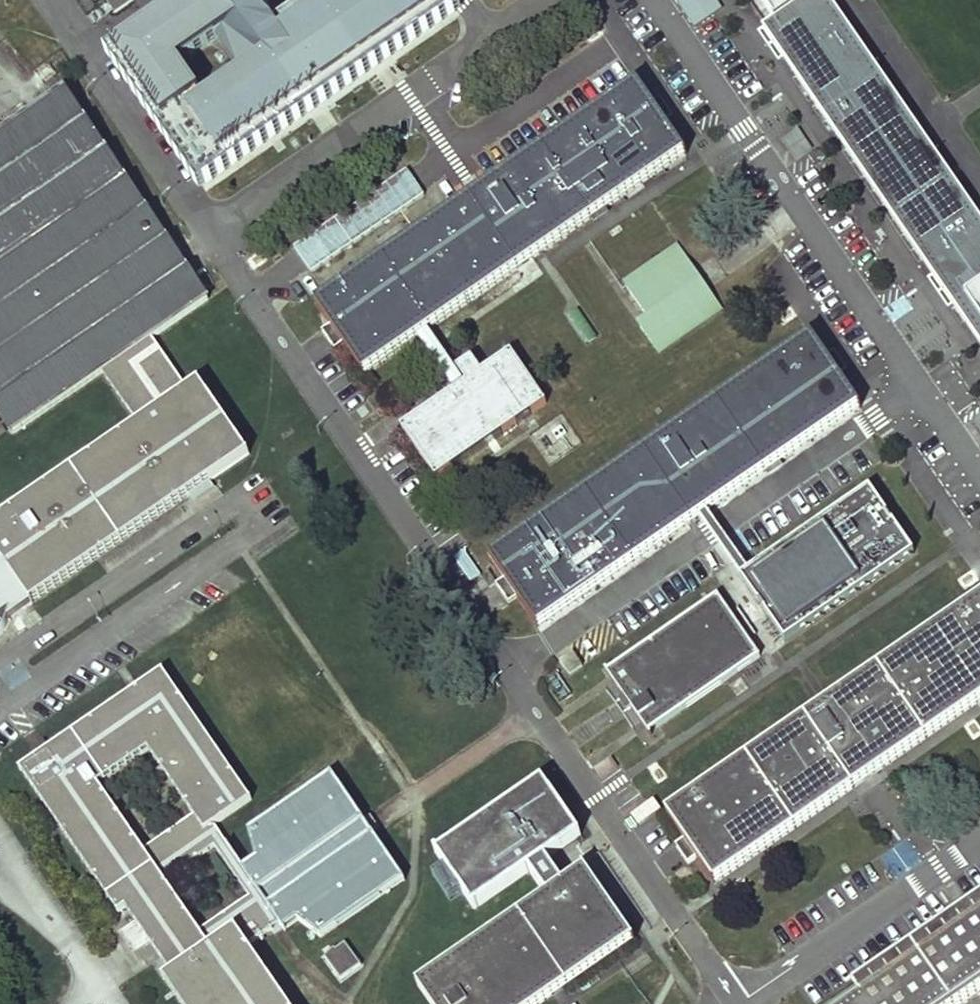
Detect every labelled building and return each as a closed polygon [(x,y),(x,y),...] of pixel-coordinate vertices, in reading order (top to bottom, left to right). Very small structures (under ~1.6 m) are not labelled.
[(116,12),(133,0),(108,0),(116,12)] [(134,39),(210,151),(220,164),(317,97),(323,93),(384,50),(426,22),(411,0),(192,0),(134,39)] [(694,28),(722,9),(717,0),(676,0),(694,28)] [(777,20),(765,28),(801,80),(858,164),(924,260),(967,323),(979,342),(979,219),(830,0),(763,0),(777,20)] [(477,192),(316,303),(330,323),(322,329),(334,347),(342,341),(364,373),(511,272),(548,247),(591,217),(686,152),(665,122),(674,116),(661,97),(653,103),(638,81),(477,192)] [(6,629),(10,617),(249,453),(200,382),(189,390),(153,337),(211,297),(69,92),(0,140),(0,412),(14,432),(104,371),(139,422),(0,519),(0,634),(6,629)] [(407,166),(334,217),(353,244),(426,194),(407,166)] [(720,304),(682,248),(628,286),(650,319),(641,325),(657,348),(720,304)] [(812,334),(490,557),(504,577),(496,582),(509,600),(516,595),(538,626),(619,570),(696,517),(799,446),(860,404),(838,373),(846,368),(839,358),(834,351),(827,356),(812,334)] [(546,402),(512,351),(482,371),(472,357),(457,368),(467,381),(401,426),(436,477),(546,402)] [(749,571),(739,578),(785,641),(918,552),(871,487),(749,571)] [(719,596),(607,673),(648,733),(726,679),(740,670),(747,680),(767,667),(726,607),(719,596)] [(717,890),(804,833),(865,793),(971,718),(979,712),(979,598),(832,699),(828,702),(824,704),(666,812),(684,838),(676,844),(679,850),(688,862),(696,856),(717,890)] [(126,908),(137,901),(146,914),(135,921),(152,944),(162,937),(174,955),(368,825),(334,774),(249,832),(257,858),(244,868),(216,827),(253,801),(165,672),(21,771),(120,913),(126,908)] [(417,985),(430,1003),(540,1003),(634,940),(610,905),(586,869),(564,884),(556,871),(548,859),(583,835),(545,780),(437,854),(476,908),(531,871),(548,895),(417,985)] [(183,1003),(288,1003),(248,946),(281,924),(284,930),(301,918),(322,937),(406,879),(368,825),(174,955),(182,967),(172,974),(166,978),(183,1003)] [(146,914),(137,901),(126,908),(135,921),(146,914)] [(856,1003),(979,1003),(979,919),(856,1003)] [(162,937),(152,944),(172,974),(182,967),(174,955),(162,937)] [(346,943),(326,957),(342,979),(362,965),(346,943)]
